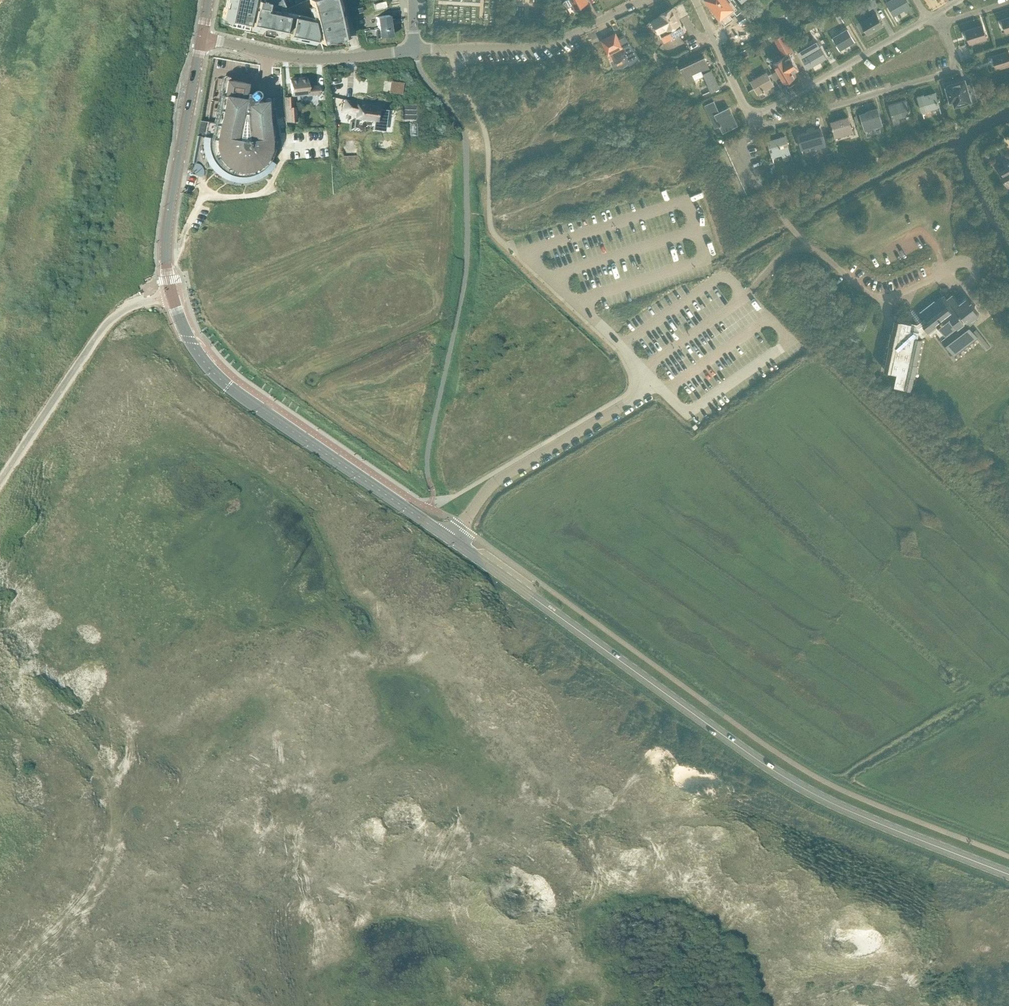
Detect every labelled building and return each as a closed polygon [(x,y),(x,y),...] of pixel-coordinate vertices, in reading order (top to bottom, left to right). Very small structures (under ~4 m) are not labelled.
[(280,0),(226,0),(222,18),(227,19),(226,24),(244,28),(244,26),(248,27),(248,29),(259,32),(259,33),(268,35),(269,34),(281,36),(280,37),(287,38),(295,39),(294,40),(306,43),(307,37),(313,38),(313,41),(317,41),(317,40),(320,39),(321,43),(346,36),(337,0),(309,0),(311,7),(308,8),(311,20),(283,14),(284,10),(280,0)] [(574,5),(576,9),(588,3),(586,0),(567,0),(564,3),(569,8),(574,5)] [(717,14),(720,18),(722,16),(725,21),(734,14),(731,9),(733,7),(728,0),(727,1),(727,0),(706,0),(717,14)] [(866,2),(870,9),(877,4),(875,0),(870,0),(866,2)] [(906,12),(911,9),(906,0),(890,0),(887,2),(895,16),(905,10),(906,12)] [(662,16),(653,21),(658,32),(664,42),(672,38),(686,30),(684,25),(682,26),(682,25),(680,22),(679,19),(689,14),(683,3),(673,8),(672,8),(661,15),(662,16)] [(845,11),(840,14),(844,21),(850,18),(845,11)] [(876,14),(861,22),(868,34),(883,25),(876,14)] [(376,17),(378,29),(374,29),(376,38),(379,37),(392,36),(389,15),(376,17)] [(816,25),(809,29),(812,35),(820,31),(816,25)] [(983,25),(966,30),(970,42),(987,37),(983,25)] [(848,29),(833,38),(840,50),(855,41),(848,29)] [(615,34),(602,40),(609,53),(606,54),(610,61),(615,59),(615,60),(624,56),(630,63),(639,56),(624,33),(617,37),(615,34)] [(783,34),(775,38),(783,54),(792,49),(783,34)] [(817,42),(800,52),(809,68),(813,66),(812,65),(819,61),(820,62),(827,58),(820,47),(817,42)] [(994,55),(997,68),(1008,64),(1008,51),(994,55)] [(790,54),(773,63),(775,67),(784,83),(797,76),(795,72),(799,70),(790,54)] [(705,57),(688,64),(680,68),(687,84),(705,75),(712,90),(720,87),(712,69),(711,70),(705,57)] [(766,72),(751,81),(758,93),(774,84),(766,72)] [(306,93),(306,94),(319,93),(318,86),(306,87),(306,77),(290,79),(292,94),(306,93)] [(205,137),(205,145),(206,152),(209,160),(213,166),(219,172),(225,176),(233,179),(240,180),(248,180),(256,177),(263,174),(269,169),(274,163),(265,157),(269,148),(269,139),(265,104),(259,105),(258,101),(256,97),(256,95),(256,94),(257,93),(257,92),(257,91),(257,90),(256,88),(255,88),(254,87),(252,87),(251,87),(250,88),(249,88),(247,88),(244,86),(245,82),(225,78),(214,138),(205,137)] [(971,104),(978,100),(973,83),(966,85),(965,81),(949,85),(950,87),(947,88),(948,93),(949,97),(951,101),(954,100),(954,102),(969,98),(970,101),(971,104)] [(928,110),(928,108),(939,105),(936,93),(924,96),(924,94),(917,96),(922,112),(928,110)] [(276,117),(284,116),(282,97),(273,98),(274,108),(275,108),(276,117)] [(295,107),(292,107),(292,97),(285,97),(287,121),(296,120),(295,107)] [(345,99),(343,111),(350,112),(355,112),(355,116),(376,120),(375,129),(386,130),(389,110),(378,108),(379,107),(356,104),(356,102),(345,99)] [(900,123),(898,117),(910,114),(906,100),(889,105),(893,119),(894,119),(895,124),(900,123)] [(720,126),(721,125),(724,130),(736,125),(731,114),(732,113),(729,108),(719,112),(714,101),(706,105),(715,127),(720,125),(720,126)] [(871,111),(861,114),(864,125),(865,129),(875,126),(882,124),(877,108),(871,110),(871,111)] [(835,134),(842,132),(842,134),(852,131),(848,116),(838,119),(838,120),(831,122),(835,134)] [(815,147),(825,144),(821,127),(814,129),(814,127),(809,128),(810,130),(797,134),(801,147),(814,143),(815,147)] [(771,152),(781,149),(782,153),(790,151),(785,135),(767,140),(771,152)] [(715,150),(717,155),(727,151),(725,146),(715,150)] [(729,156),(727,151),(717,155),(720,160),(729,156)] [(731,161),(729,156),(720,160),(722,165),(731,161)] [(1007,166),(999,170),(1008,186),(1008,158),(1004,161),(1007,166)] [(722,165),(724,170),(734,166),(731,161),(722,165)] [(200,175),(202,175),(203,173),(203,170),(202,170),(202,169),(201,166),(198,165),(195,164),(195,165),(194,166),(194,167),(194,168),(195,171),(198,174),(199,174),(200,175)] [(726,175),(736,171),(734,166),(724,170),(726,175)] [(738,176),(736,171),(726,175),(729,180),(738,176)] [(729,180),(731,185),(740,181),(738,176),(729,180)] [(731,185),(733,190),(743,186),(740,181),(731,185)] [(733,190),(735,195),(745,191),(743,186),(733,190)] [(737,200),(747,196),(745,191),(735,195),(737,200)] [(925,318),(917,324),(895,319),(885,370),(897,373),(895,385),(912,389),(915,376),(918,363),(917,363),(923,338),(922,338),(929,332),(932,336),(937,332),(942,339),(955,356),(978,337),(969,326),(977,320),(975,317),(979,314),(973,306),(975,305),(972,301),(970,302),(966,297),(958,304),(951,295),(947,298),(944,295),(936,302),(935,300),(920,311),(925,318)]
